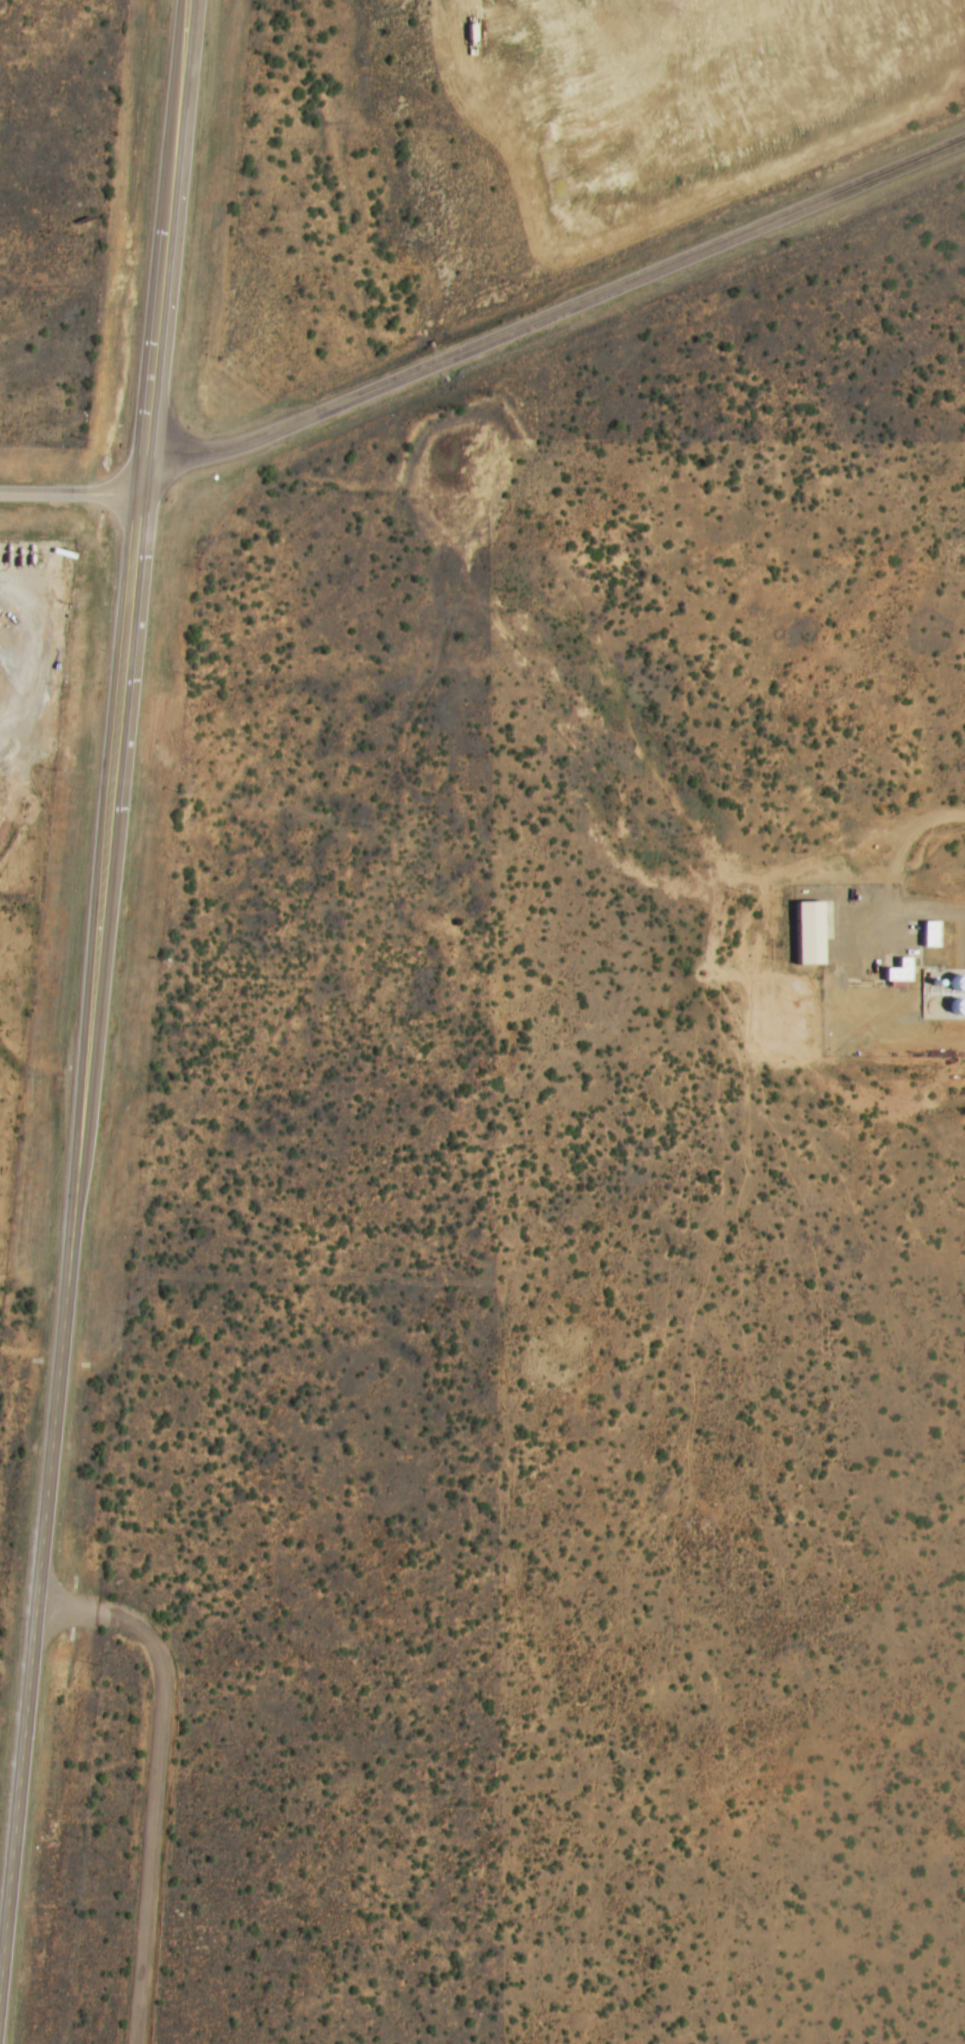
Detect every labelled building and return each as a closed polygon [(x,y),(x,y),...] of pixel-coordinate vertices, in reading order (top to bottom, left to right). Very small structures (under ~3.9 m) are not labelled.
[(795,903),(795,965),(822,965),(822,903),(795,903)] [(920,948),(938,948),(938,923),(920,923),(920,948)] [(910,958),(898,958),(898,969),(883,969),(883,982),(910,982),(910,958)]
